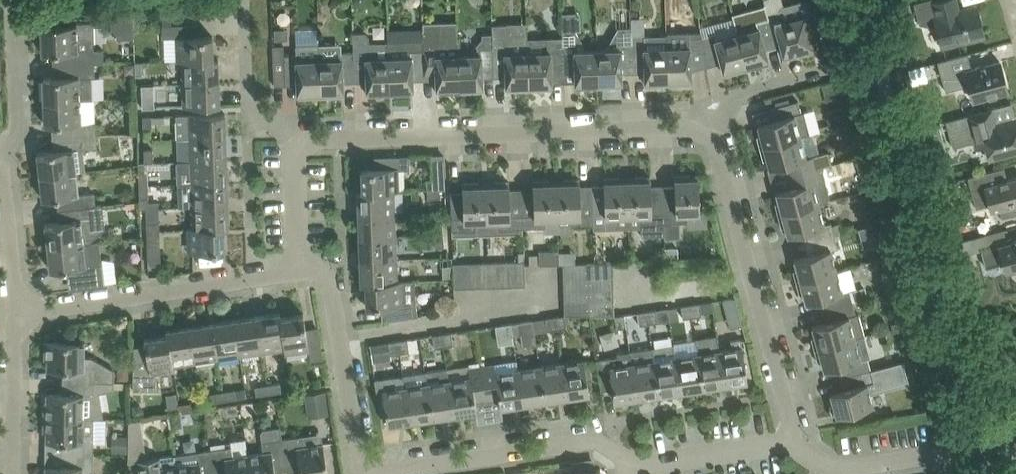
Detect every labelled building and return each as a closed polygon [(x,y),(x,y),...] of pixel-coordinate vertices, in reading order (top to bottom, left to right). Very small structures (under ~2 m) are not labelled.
[(769,18),(776,42),(777,46),(781,45),(788,43),(790,52),(791,57),(814,51),(812,46),(819,44),(824,43),(816,12),(811,13),(810,12),(808,4),(805,1),(803,0),(800,0),(783,5),(780,8),(779,12),(780,15),(769,18)] [(902,0),(890,3),(893,13),(904,9),(902,0)] [(915,2),(921,22),(937,25),(942,47),(943,46),(943,44),(958,39),(959,42),(985,35),(977,4),(959,9),(957,0),(939,0),(934,1),(933,0),(924,0),(915,2)] [(747,21),(735,24),(738,33),(746,64),(747,69),(769,63),(768,58),(765,49),(764,45),(776,42),(769,18),(766,5),(744,11),(747,21)] [(584,50),(583,43),(575,30),(579,26),(579,19),(574,15),(563,15),(564,31),(563,31),(563,45),(563,69),(575,69),(576,87),(599,87),(598,50),(584,50)] [(109,31),(119,41),(121,39),(134,39),(133,16),(111,16),(111,29),(109,31)] [(56,25),(42,26),(43,53),(52,52),(65,52),(65,64),(83,64),(95,63),(104,63),(103,49),(94,49),(94,44),(90,41),(95,36),(94,22),(76,22),(76,24),(73,25),(62,25),(56,25)] [(163,38),(172,37),(171,24),(163,25),(163,38)] [(507,24),(492,25),(492,33),(493,33),(494,72),(506,71),(506,77),(507,90),(529,89),(528,52),(528,38),(528,37),(528,33),(508,34),(507,24)] [(610,49),(598,50),(599,82),(599,87),(622,86),(622,81),(621,73),(621,67),(633,67),(632,42),(632,34),(632,26),(618,27),(609,43),(610,49)] [(275,40),(288,39),(287,28),(274,28),(275,40)] [(435,28),(423,29),(423,40),(424,50),(424,56),(424,74),(436,74),(437,80),(437,88),(437,92),(460,92),(459,54),(458,54),(457,39),(457,35),(439,36),(439,32),(435,28)] [(390,94),(388,41),(369,42),(369,35),(364,31),(353,31),(354,52),(355,52),(355,77),(367,76),(367,95),(390,94)] [(493,33),(492,33),(482,34),(482,38),(469,50),(470,54),(459,54),(460,92),(482,91),(482,72),(494,72),(493,33)] [(688,34),(667,34),(667,48),(668,80),(668,84),(691,83),(691,79),(691,71),(691,65),(704,64),(705,64),(706,64),(706,61),(701,37),(700,33),(688,34)] [(717,39),(715,33),(702,36),(701,37),(706,61),(720,57),(725,75),(747,69),(738,33),(717,39)] [(645,34),(632,34),(632,42),(633,67),(645,66),(645,72),(646,80),(646,85),(668,84),(668,80),(667,48),(667,34),(645,35),(645,34)] [(213,58),(213,35),(193,36),(176,37),(177,60),(218,59),(218,58),(213,58)] [(423,40),(388,41),(390,94),(413,93),(412,80),(412,75),(424,74),(423,40)] [(296,54),(284,54),(285,79),(297,79),(298,84),(298,97),(321,96),(319,59),(318,43),(295,44),(296,54)] [(285,84),(285,79),(284,54),(284,44),(273,44),(274,84),(285,84)] [(550,51),(528,52),(529,84),(529,89),(552,88),(552,84),(552,83),(551,70),(563,69),(563,45),(549,45),(550,51)] [(341,59),(319,59),(321,96),(343,96),(343,83),(343,77),(355,77),(354,52),(341,53),(341,59)] [(968,53),(938,61),(946,91),(969,84),(973,100),(1008,91),(1000,60),(972,68),(968,53)] [(219,81),(218,59),(177,60),(177,61),(182,61),(183,83),(219,81)] [(144,61),(135,62),(135,74),(144,74),(144,61)] [(134,62),(124,63),(124,74),(135,73),(134,62)] [(53,77),(43,77),(44,101),(80,99),(93,99),(93,92),(92,76),(95,76),(95,63),(83,64),(65,64),(66,76),(53,77)] [(183,106),(200,106),(220,105),(219,81),(183,83),(183,106)] [(142,85),(142,95),(143,108),(151,107),(155,107),(154,85),(142,85)] [(80,99),(44,101),(45,124),(52,124),(59,124),(59,136),(67,136),(97,135),(97,122),(95,122),(81,122),(80,99)] [(776,119),(758,124),(761,135),(759,136),(762,146),(801,136),(801,137),(811,134),(811,133),(805,112),(802,113),(802,112),(798,101),(790,103),(776,106),(773,107),(776,119)] [(946,120),(953,146),(975,141),(976,144),(983,142),(985,147),(986,147),(989,158),(1015,151),(1015,119),(1015,117),(1003,121),(996,123),(992,108),(968,114),(946,120)] [(189,138),(226,136),(225,113),(188,114),(189,134),(189,138)] [(842,114),(827,118),(828,124),(829,127),(845,123),(842,114)] [(143,128),(152,128),(152,115),(143,116),(143,128)] [(928,125),(922,127),(928,147),(934,146),(928,125)] [(97,147),(97,135),(67,136),(59,136),(60,149),(38,152),(40,175),(76,171),(86,169),(83,148),(97,147)] [(190,160),(227,159),(226,136),(189,138),(190,160)] [(801,136),(762,146),(762,147),(765,157),(767,157),(770,168),(788,163),(791,175),(817,168),(816,167),(813,155),(806,157),(801,137),(801,136)] [(145,162),(153,162),(153,149),(144,149),(145,162)] [(815,154),(813,155),(816,167),(817,168),(822,166),(821,165),(831,163),(828,151),(815,154)] [(358,192),(399,190),(398,169),(409,168),(409,155),(373,156),(374,168),(362,168),(363,191),(358,191),(358,192)] [(427,189),(440,188),(439,179),(445,179),(444,155),(431,156),(432,179),(426,180),(427,189)] [(178,183),(227,182),(227,159),(190,160),(176,161),(177,183),(178,183)] [(794,186),(777,191),(779,202),(777,202),(780,214),(819,203),(831,200),(822,166),(817,168),(791,175),(794,186)] [(968,176),(976,207),(989,204),(991,211),(1000,209),(1002,217),(1015,213),(1015,176),(1007,178),(1000,180),(997,169),(968,176)] [(76,171),(40,175),(43,199),(57,197),(63,196),(65,196),(66,208),(80,207),(95,205),(93,192),(78,194),(76,171)] [(139,185),(148,185),(148,172),(139,172),(139,185)] [(700,212),(699,174),(697,174),(697,178),(691,178),(691,175),(675,175),(675,185),(663,186),(664,234),(665,237),(672,237),(681,237),(680,222),(688,222),(687,213),(700,212)] [(651,186),(651,176),(635,177),(635,180),(627,181),(629,215),(641,214),(642,235),(664,234),(663,186),(651,186)] [(620,181),(620,177),(604,178),(604,184),(591,185),(592,212),(593,212),(594,225),(617,224),(616,215),(629,215),(627,181),(620,181)] [(564,183),(557,183),(558,217),(570,217),(571,226),(574,226),(594,225),(593,212),(592,212),(581,213),(580,185),(580,179),(564,179),(564,183)] [(550,183),(549,180),(533,180),(534,214),(522,215),(523,227),(546,227),(546,218),(558,217),(557,183),(550,183)] [(510,215),(509,181),(493,182),(493,185),(486,186),(487,220),(500,219),(500,228),(523,227),(522,215),(510,215)] [(227,182),(191,183),(192,206),(228,204),(227,182)] [(479,186),(479,182),(462,183),(463,190),(451,191),(452,230),(475,229),(475,220),(487,220),(486,186),(479,186)] [(148,185),(139,185),(140,197),(149,197),(148,185)] [(428,198),(441,197),(440,188),(427,189),(428,198)] [(359,215),(395,213),(394,191),(399,191),(399,190),(358,192),(359,215)] [(819,203),(780,214),(783,224),(785,224),(788,235),(801,232),(806,231),(809,242),(835,235),(840,233),(838,223),(832,224),(831,222),(824,224),(819,203)] [(59,221),(46,223),(48,246),(91,241),(91,239),(91,237),(103,227),(102,217),(103,217),(102,204),(95,205),(80,207),(66,208),(67,220),(68,220),(65,220),(59,221)] [(188,229),(229,227),(228,204),(192,206),(193,228),(188,228),(188,229)] [(359,237),(396,236),(395,213),(359,215),(359,237)] [(160,221),(147,222),(147,230),(160,230),(160,221)] [(435,234),(443,234),(443,221),(434,222),(435,234)] [(189,252),(225,251),(224,228),(229,228),(229,227),(188,229),(188,232),(189,252)] [(160,230),(147,230),(147,239),(160,238),(160,230)] [(1004,230),(978,237),(981,249),(998,244),(1007,242),(1004,230)] [(436,247),(444,246),(443,234),(435,234),(436,247)] [(808,255),(795,258),(798,269),(795,270),(798,281),(837,270),(831,250),(838,248),(835,235),(809,242),(812,253),(808,255)] [(360,260),(397,259),(396,236),(359,237),(360,260)] [(978,237),(962,241),(965,253),(981,249),(978,237)] [(981,249),(986,267),(1003,262),(1005,270),(1015,267),(1015,239),(981,249)] [(104,284),(99,241),(91,242),(91,241),(48,246),(51,270),(72,267),(75,289),(104,284)] [(529,264),(540,264),(559,263),(559,249),(539,250),(539,254),(529,254),(529,264)] [(524,260),(523,251),(518,251),(518,260),(510,261),(511,286),(526,285),(525,264),(525,260),(524,260)] [(397,259),(360,260),(361,283),(361,284),(366,283),(398,281),(398,280),(397,259)] [(483,287),(497,286),(496,261),(482,262),(483,287)] [(497,286),(511,286),(510,261),(496,261),(497,286)] [(588,275),(614,274),(613,261),(588,262),(588,275)] [(454,288),(469,287),(468,262),(453,263),(454,288)] [(469,287),(483,287),(482,262),(468,262),(469,287)] [(564,276),(588,275),(588,262),(563,263),(564,276)] [(444,279),(453,279),(452,266),(443,266),(444,279)] [(837,270),(798,281),(801,292),(804,291),(807,302),(820,299),(824,297),(827,309),(853,302),(849,289),(843,291),(837,271),(837,270)] [(589,288),(614,287),(614,274),(588,275),(589,288)] [(564,289),(589,288),(588,275),(564,276),(564,289)] [(416,303),(416,281),(398,281),(366,283),(366,306),(381,306),(382,321),(402,318),(409,317),(418,315),(416,303)] [(855,301),(868,297),(865,286),(852,290),(855,301)] [(589,300),(614,299),(614,287),(589,288),(589,300)] [(564,301),(589,300),(589,288),(564,289),(564,301)] [(730,328),(743,324),(735,297),(723,299),(730,328)] [(615,315),(614,299),(589,300),(590,315),(615,315)] [(590,315),(589,300),(564,301),(565,314),(590,315)] [(693,316),(702,315),(700,302),(691,304),(693,316)] [(826,322),(813,325),(816,337),(814,337),(816,348),(855,338),(864,335),(858,313),(856,314),(853,302),(827,309),(830,321),(826,322)] [(683,318),(693,316),(691,304),(681,305),(683,318)] [(649,323),(658,322),(670,320),(668,307),(647,310),(649,323)] [(627,326),(639,324),(649,323),(647,310),(625,314),(627,326)] [(280,312),(257,316),(263,352),(284,348),(285,348),(280,317),(281,317),(280,312)] [(281,317),(280,317),(285,348),(284,348),(285,353),(286,353),(309,349),(306,328),(304,313),(281,317)] [(557,328),(567,327),(565,314),(555,316),(557,328)] [(617,328),(627,326),(625,314),(615,315),(617,328)] [(257,316),(235,319),(240,355),(263,352),(257,316)] [(547,330),(557,328),(555,316),(546,317),(547,330)] [(235,319),(212,322),(218,359),(240,355),(235,319)] [(537,344),(533,319),(511,323),(513,335),(522,334),(524,346),(537,344)] [(212,322),(189,326),(195,362),(218,359),(212,322)] [(504,337),(513,335),(511,323),(502,324),(504,337)] [(167,329),(166,329),(167,334),(168,334),(172,365),(173,365),(195,362),(189,326),(167,329)] [(444,346),(453,344),(451,332),(442,333),(444,346)] [(435,347),(444,346),(442,333),(433,335),(435,347)] [(146,347),(134,348),(134,368),(134,389),(157,389),(157,373),(162,372),(173,370),(174,370),(173,365),(172,365),(168,334),(167,334),(156,336),(144,338),(146,347)] [(855,338),(816,348),(819,359),(822,358),(825,369),(837,366),(842,365),(845,376),(871,369),(868,358),(870,357),(864,335),(855,338)] [(704,343),(697,345),(698,353),(703,387),(720,384),(720,387),(726,386),(720,349),(718,336),(707,337),(704,343)] [(732,348),(720,349),(726,386),(731,386),(731,383),(748,380),(741,338),(731,339),(732,348)] [(400,353),(410,351),(408,339),(398,340),(400,353)] [(391,354),(400,353),(398,340),(389,341),(391,354)] [(45,341),(45,359),(47,359),(47,369),(63,369),(68,369),(68,381),(113,382),(113,381),(113,369),(91,356),(84,356),(84,341),(45,341)] [(682,393),(676,356),(674,344),(652,347),(654,360),(659,394),(676,391),(676,394),(682,393)] [(638,400),(643,399),(643,396),(659,394),(654,360),(652,347),(630,351),(632,363),(638,400)] [(311,362),(324,360),(322,351),(309,353),(311,362)] [(638,400),(632,363),(630,351),(617,353),(618,356),(596,359),(601,390),(613,388),(615,400),(632,398),(632,401),(638,400)] [(682,393),(687,392),(687,389),(703,387),(698,353),(676,356),(682,393)] [(567,399),(573,398),(572,395),(589,393),(586,373),(584,359),(562,362),(567,399)] [(495,364),(482,366),(487,398),(499,396),(500,406),(501,406),(518,404),(518,407),(523,406),(518,369),(516,361),(495,364)] [(843,389),(831,392),(834,404),(832,404),(835,416),(873,405),(870,393),(909,383),(903,361),(871,369),(845,376),(848,388),(843,389)] [(567,399),(562,362),(540,366),(545,400),(561,397),(562,400),(567,399)] [(471,376),(449,380),(454,414),(455,417),(460,416),(460,413),(476,410),(477,410),(475,399),(487,398),(482,366),(469,368),(471,376)] [(523,406),(529,405),(528,402),(545,400),(540,366),(518,369),(523,406)] [(447,368),(425,371),(426,375),(427,383),(432,417),(449,414),(449,417),(455,417),(454,414),(449,380),(447,368)] [(416,377),(411,373),(403,374),(411,423),(416,422),(416,419),(432,417),(426,375),(416,377)] [(394,376),(375,379),(381,416),(386,416),(388,424),(405,421),(405,424),(411,423),(403,374),(394,376)] [(44,402),(44,417),(83,417),(94,418),(104,418),(99,392),(92,394),(92,381),(68,381),(68,393),(62,393),(47,393),(47,402),(44,402)] [(269,393),(281,391),(280,382),(268,384),(269,393)] [(257,395),(269,393),(268,384),(255,386),(257,395)] [(998,399),(1008,397),(1005,386),(995,389),(998,399)] [(224,400),(236,398),(235,389),(223,391),(224,400)] [(211,402),(224,400),(223,391),(210,393),(211,402)] [(310,413),(327,410),(324,393),(308,396),(310,413)] [(180,412),(192,411),(191,402),(178,404),(180,412)] [(133,405),(133,415),(144,415),(144,409),(139,405),(133,405)] [(181,416),(169,417),(171,428),(179,427),(182,422),(181,416)] [(44,417),(44,431),(46,431),(46,441),(67,441),(67,453),(94,454),(94,444),(94,442),(94,433),(94,418),(83,417),(44,417)] [(129,421),(129,432),(142,429),(140,419),(129,421)] [(248,454),(251,473),(275,473),(275,472),(274,466),(286,464),(282,438),(280,426),(263,428),(260,431),(262,441),(264,452),(248,454)] [(127,435),(118,435),(118,452),(127,452),(127,435)] [(282,438),(286,464),(298,462),(299,468),(300,473),(328,473),(323,443),(304,445),(303,435),(282,438)] [(211,449),(215,473),(222,473),(227,473),(251,473),(248,454),(247,454),(233,456),(231,446),(225,447),(211,449)] [(175,454),(178,473),(215,473),(211,449),(190,452),(175,454)] [(94,454),(67,453),(67,466),(46,465),(46,473),(93,473),(94,454)] [(138,460),(139,466),(140,473),(178,473),(175,454),(160,457),(138,460)]
